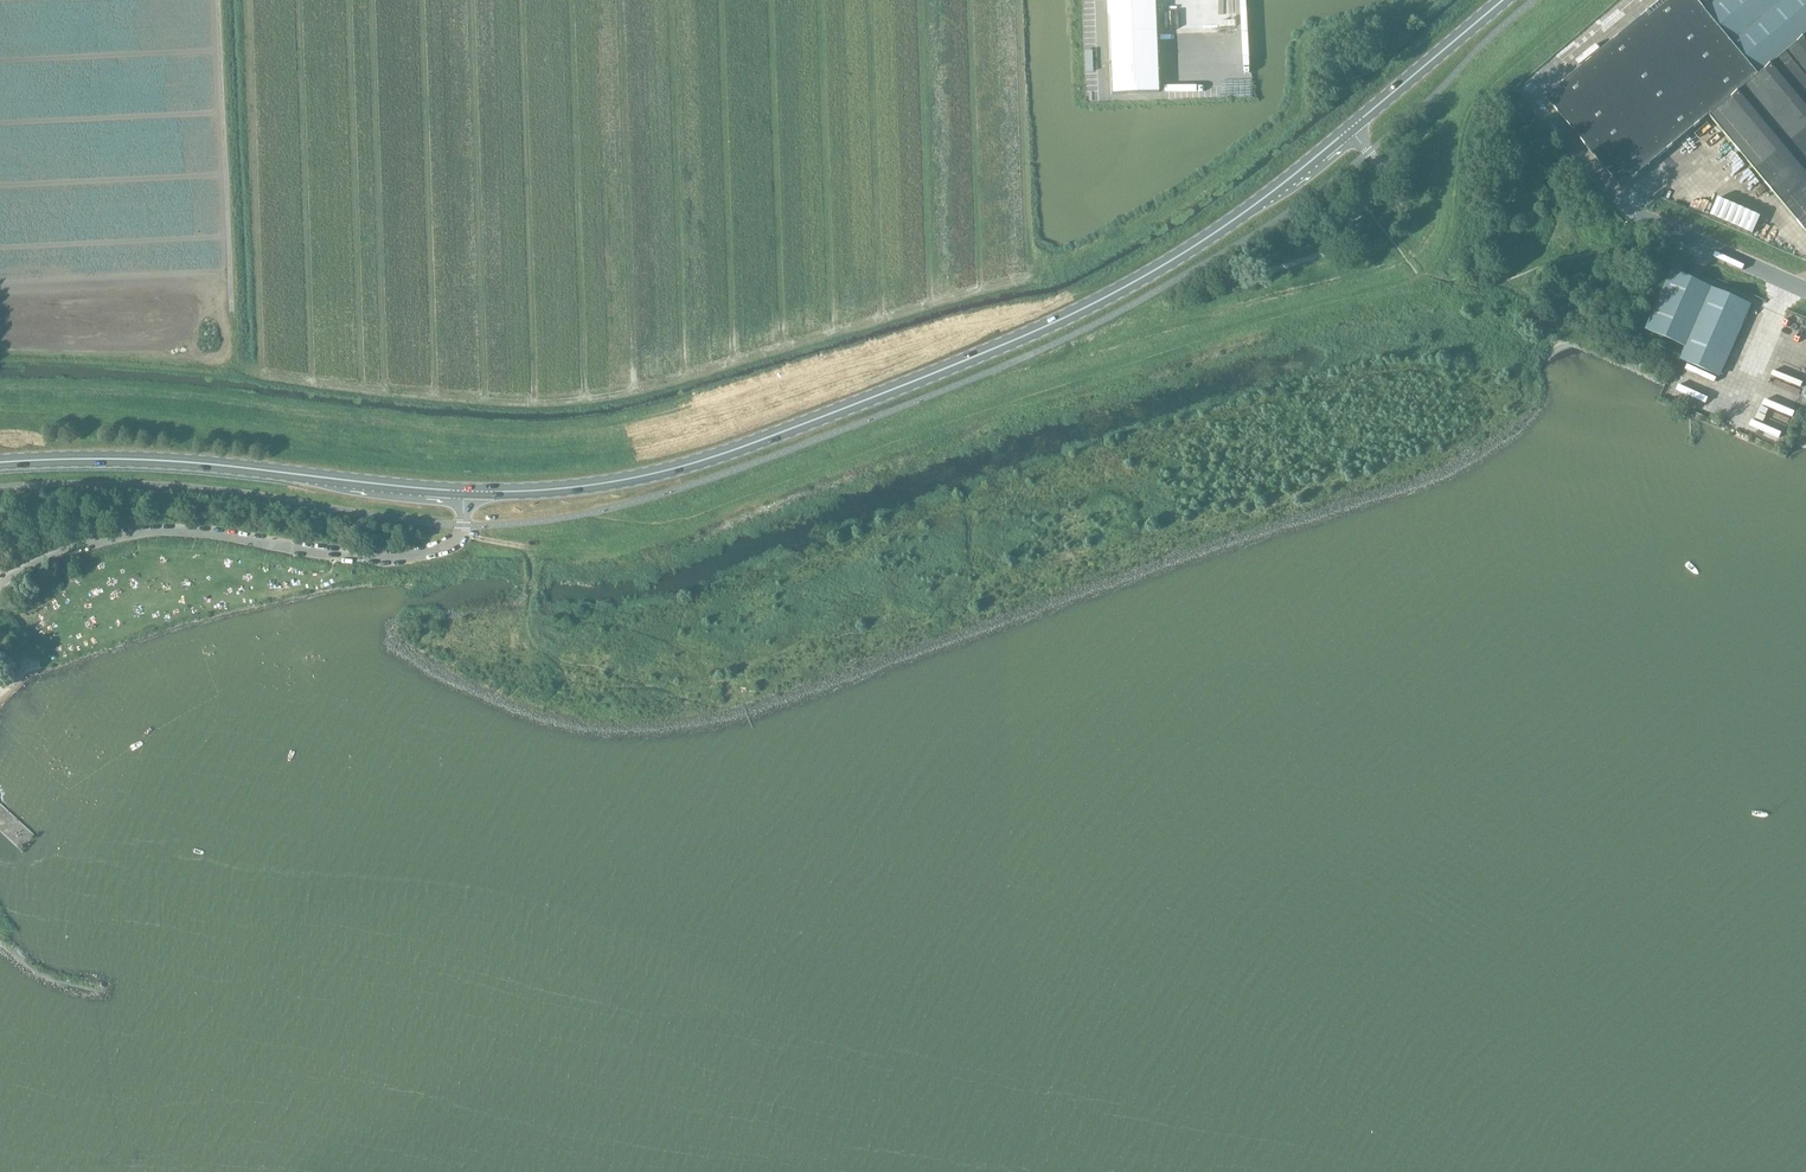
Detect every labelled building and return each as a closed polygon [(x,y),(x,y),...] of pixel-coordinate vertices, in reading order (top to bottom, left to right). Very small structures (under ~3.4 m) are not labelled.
[(1109,15),(1112,94),(1160,92),(1158,33),(1157,0),(1108,0),(1109,15)] [(1705,10),(1696,0),(1663,0),(1546,97),(1569,125),(1569,126),(1621,189),(1710,115),(1805,230),(1805,0),(1720,0),(1705,12),(1705,11),(1705,10)] [(1685,347),(1680,359),(1720,377),(1751,306),(1673,272),(1647,331),(1685,347)] [(1780,372),(1788,376),(1791,369),(1783,365),(1780,372)] [(1671,391),(1668,397),(1691,407),(1694,401),(1671,391)]
